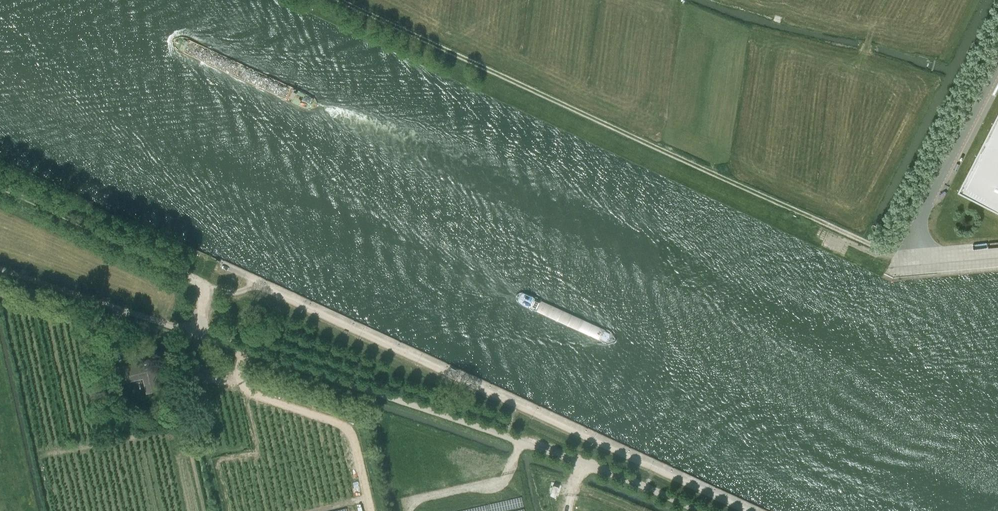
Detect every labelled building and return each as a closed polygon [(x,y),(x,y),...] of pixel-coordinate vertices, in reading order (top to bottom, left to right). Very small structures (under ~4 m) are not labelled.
[(959,190),(997,210),(997,114),(959,190)] [(145,393),(162,389),(155,358),(114,368),(118,384),(142,378),(145,393)] [(107,434),(124,430),(122,418),(105,422),(107,434)] [(553,485),(550,495),(555,497),(559,487),(553,485)]
